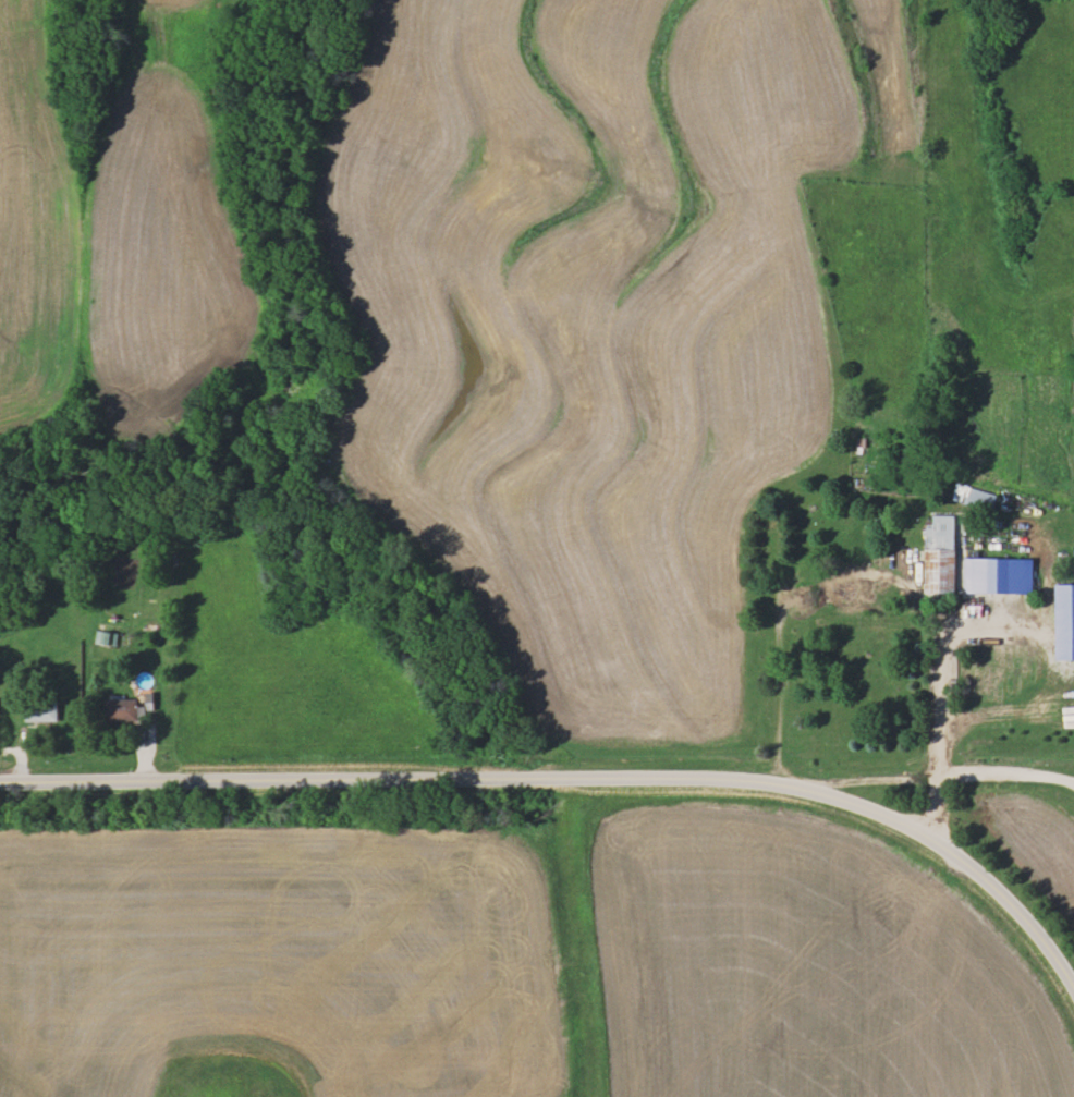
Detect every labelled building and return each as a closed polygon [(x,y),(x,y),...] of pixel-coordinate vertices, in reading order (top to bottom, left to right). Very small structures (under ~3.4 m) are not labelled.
[(963,501),(991,509),(995,494),(967,486),(963,501)] [(922,526),(922,591),(952,591),(952,515),(930,515),(930,526),(922,526)] [(139,699),(107,699),(107,721),(139,721),(139,699)] [(59,701),(27,701),(27,722),(59,722),(59,701)]
